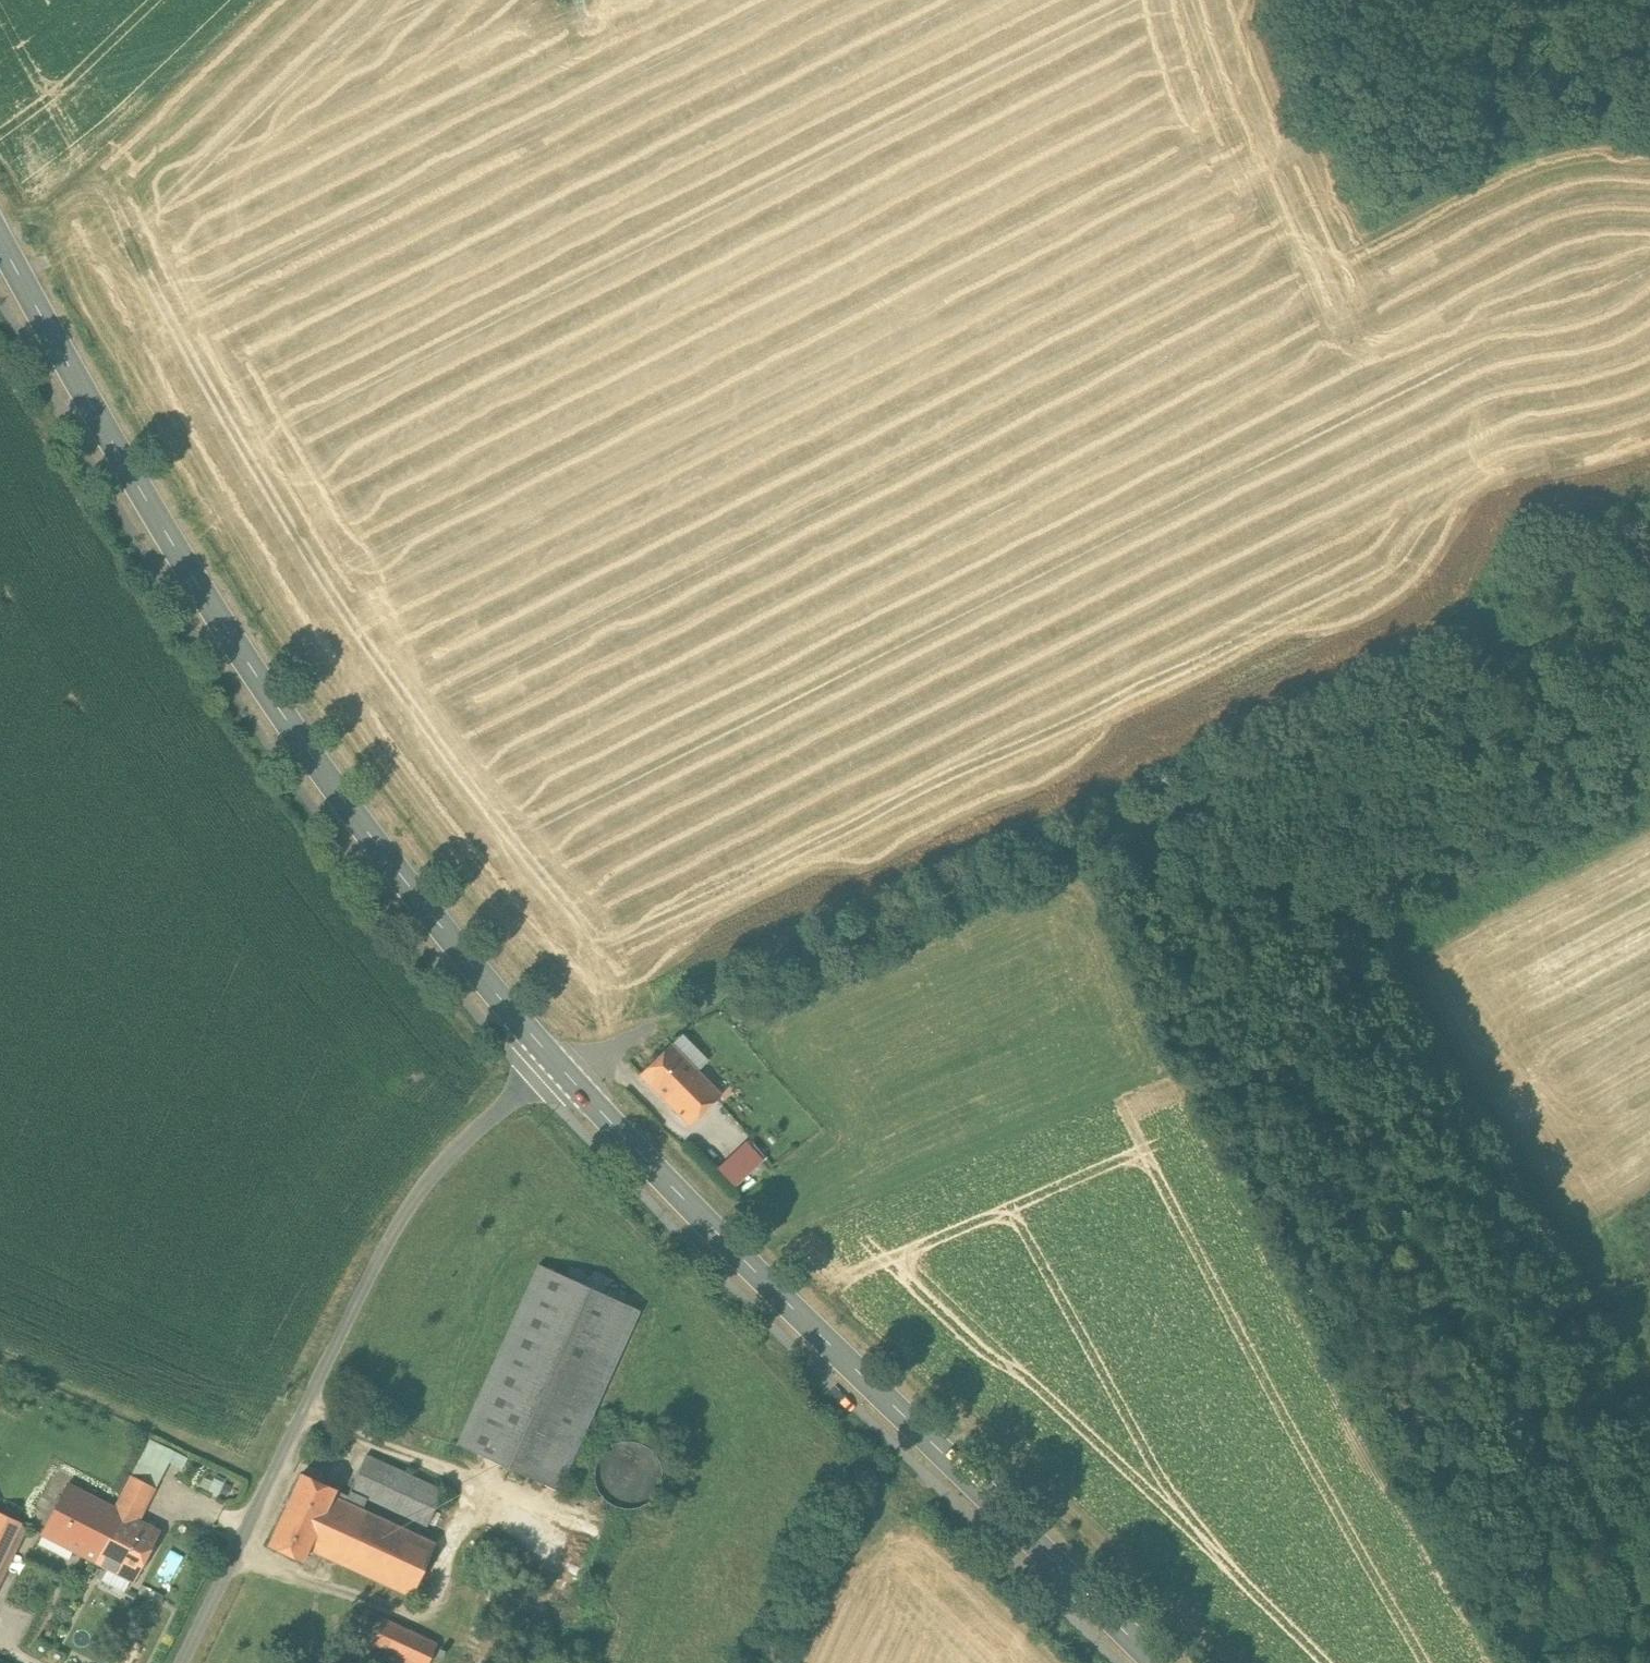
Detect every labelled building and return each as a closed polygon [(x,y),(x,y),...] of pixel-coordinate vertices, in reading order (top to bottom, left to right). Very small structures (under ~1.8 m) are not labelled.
[(681,1035),(671,1044),(698,1072),(708,1062),(681,1035)] [(698,1072),(671,1044),(640,1075),(689,1125),(720,1094),(698,1072)] [(748,1137),(718,1166),(737,1185),(767,1156),(748,1137)] [(639,1310),(539,1265),(457,1444),(557,1490),(639,1310)] [(151,1438),(131,1476),(155,1488),(175,1451),(151,1438)] [(659,1487),(662,1475),(659,1462),(652,1451),(641,1444),(628,1441),(615,1444),(604,1452),(597,1462),(595,1475),(597,1488),(605,1499),(616,1506),(629,1508),(641,1506),(652,1498),(659,1487)] [(348,1495),(345,1502),(347,1503),(362,1509),(367,1498),(375,1479),(435,1507),(443,1490),(366,1454),(348,1495)] [(348,1495),(301,1474),(268,1545),(302,1560),(308,1548),(322,1555),(347,1503),(345,1502),(348,1495)] [(155,1488),(131,1476),(115,1507),(139,1520),(155,1488)] [(435,1507),(375,1479),(367,1498),(427,1526),(435,1507)] [(115,1507),(68,1483),(41,1534),(88,1559),(96,1563),(109,1538),(112,1540),(126,1514),(115,1508),(115,1507)] [(362,1509),(347,1503),(322,1555),(411,1596),(434,1543),(362,1509)] [(126,1514),(112,1540),(109,1538),(96,1563),(133,1582),(160,1530),(139,1520),(115,1507),(115,1508),(126,1514)] [(0,1513),(0,1566),(21,1523),(0,1513)] [(168,1580),(182,1554),(168,1547),(155,1573),(168,1580)] [(370,1612),(358,1639),(368,1644),(381,1617),(370,1612)] [(381,1617),(368,1644),(361,1660),(368,1662),(427,1662),(437,1643),(381,1617)]
